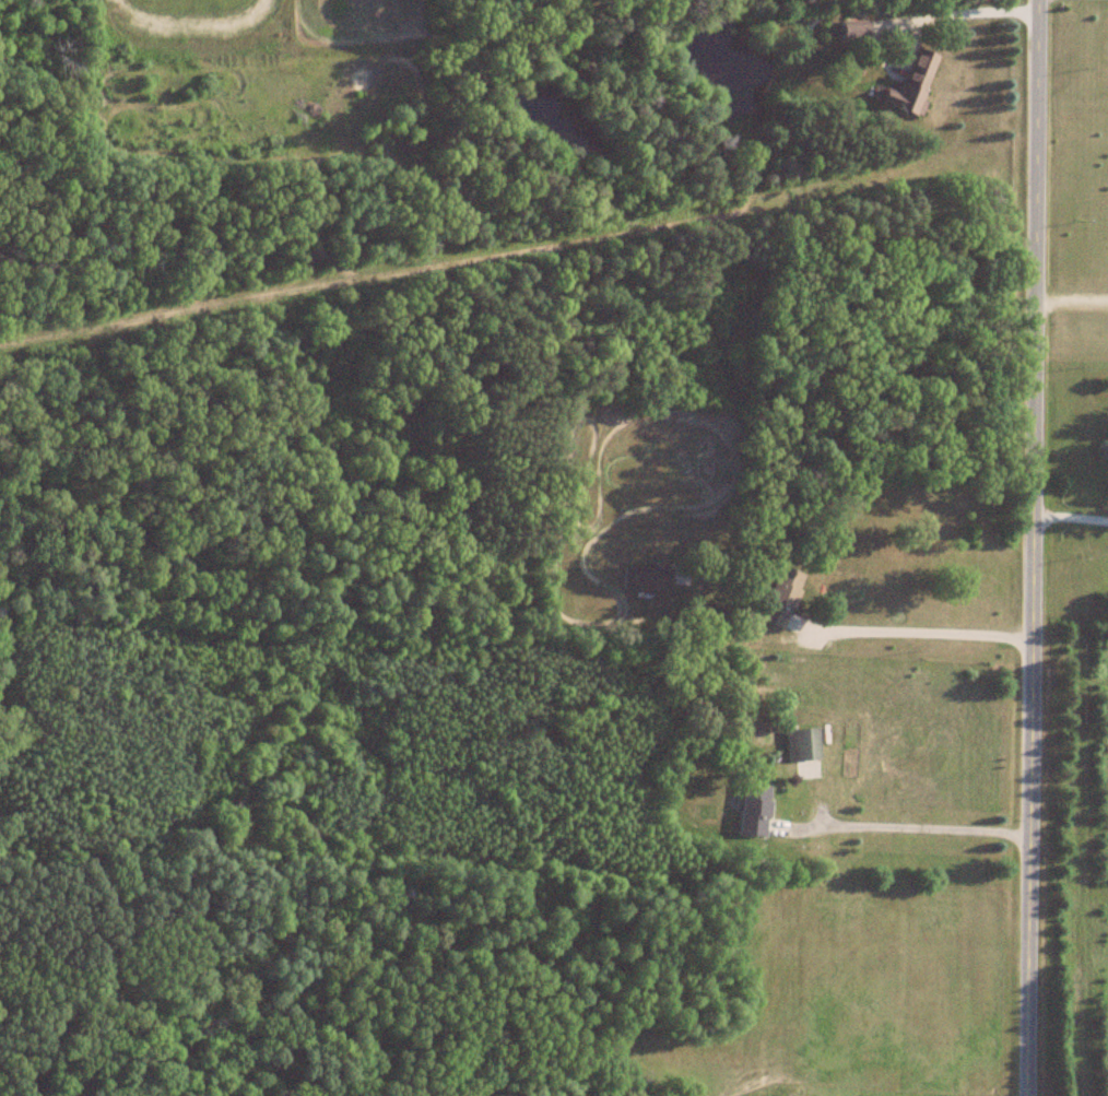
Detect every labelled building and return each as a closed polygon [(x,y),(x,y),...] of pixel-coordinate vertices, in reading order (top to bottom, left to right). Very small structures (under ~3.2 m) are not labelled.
[(879,108),(917,120),(937,55),(913,47),(899,94),(885,90),(879,108)] [(760,622),(784,630),(802,574),(778,567),(760,622)] [(623,593),(669,593),(669,568),(623,568),(623,593)] [(784,731),(785,765),(794,765),(794,779),(818,778),(817,730),(784,731)] [(769,788),(741,786),(738,835),(766,837),(769,788)]
